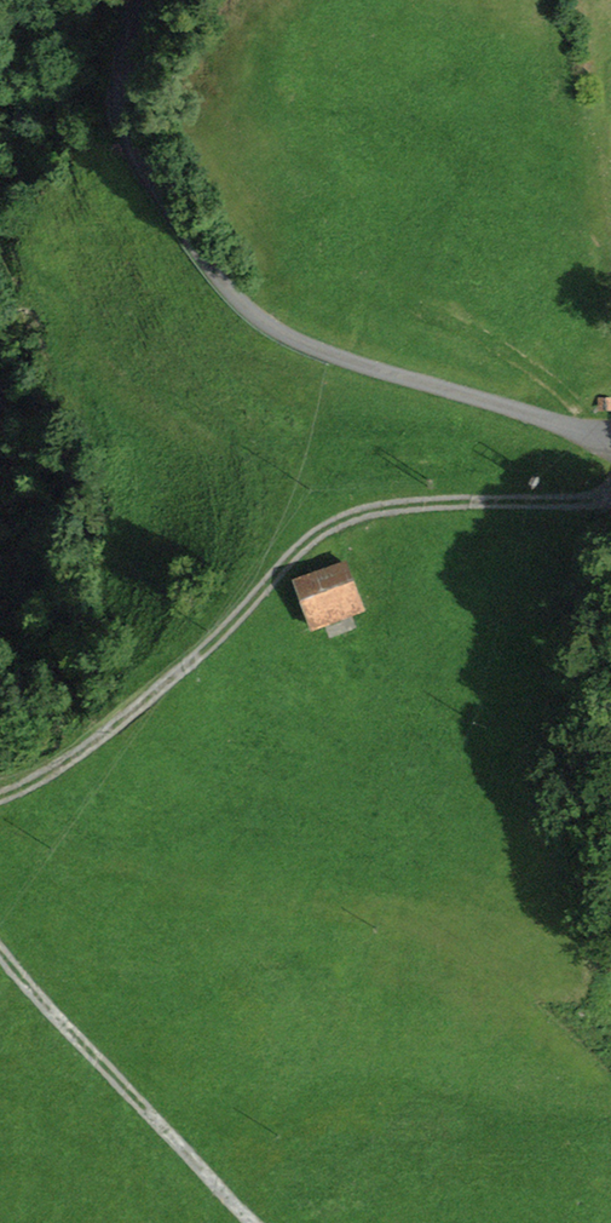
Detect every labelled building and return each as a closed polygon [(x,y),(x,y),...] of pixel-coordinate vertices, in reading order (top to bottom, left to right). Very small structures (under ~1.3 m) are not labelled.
[(346,561),(294,582),(313,630),(366,610),(346,561)]
